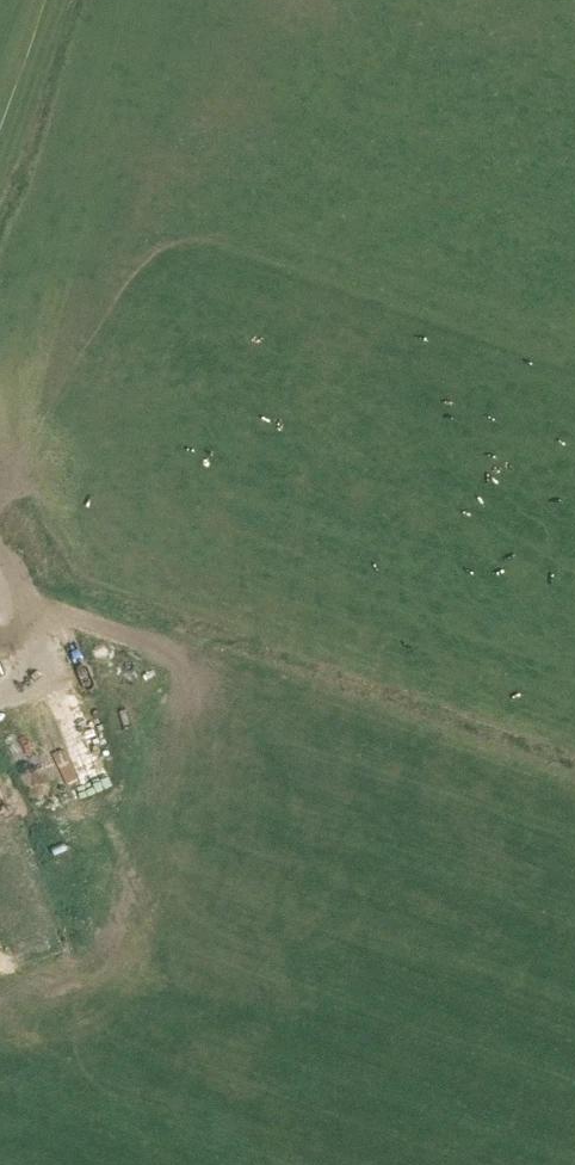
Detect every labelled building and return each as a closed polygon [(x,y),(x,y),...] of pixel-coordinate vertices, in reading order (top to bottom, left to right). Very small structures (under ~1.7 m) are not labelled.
[(37,786),(32,788),(42,814),(80,799),(64,759),(32,772),(37,786)]
